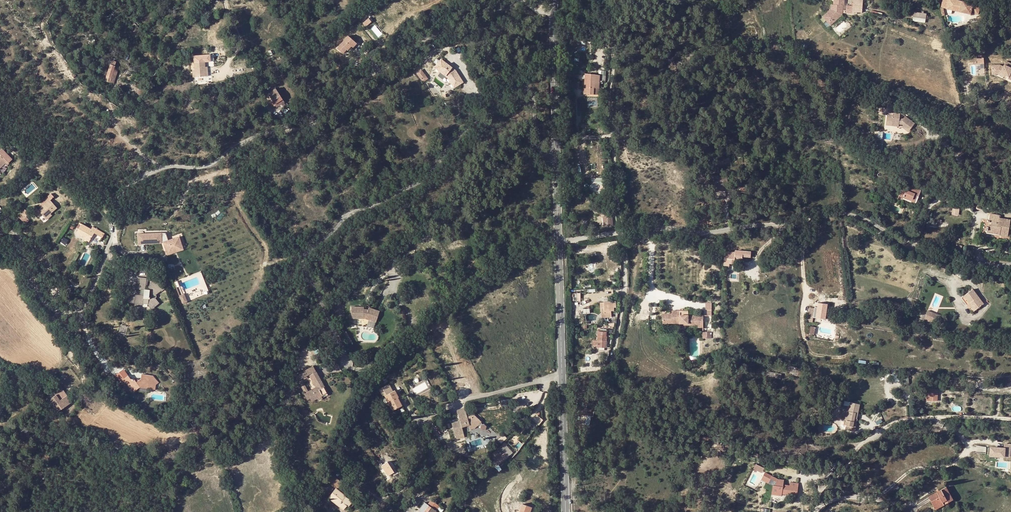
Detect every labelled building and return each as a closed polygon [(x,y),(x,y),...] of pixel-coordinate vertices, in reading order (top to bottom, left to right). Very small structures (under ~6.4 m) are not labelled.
[(862,0),(854,0),(853,6),(847,5),(846,10),(843,10),(843,5),(844,5),(844,0),(834,0),(834,5),(832,5),(832,10),(825,15),(826,15),(831,21),(835,18),(837,20),(842,15),(843,13),(853,13),(853,11),(857,12),(862,12),(863,0),(862,0)] [(971,12),(978,13),(979,4),(956,0),(948,0),(946,8),(971,13),(971,12)] [(831,21),(826,15),(824,16),(831,25),(837,20),(835,18),(831,21)] [(343,53),(346,49),(347,50),(355,41),(348,36),(337,49),(343,53)] [(349,52),(357,43),(355,41),(347,50),(349,52)] [(456,71),(442,60),(436,67),(449,77),(455,87),(463,82),(456,71)] [(205,67),(205,62),(194,63),(194,70),(195,77),(195,82),(206,81),(206,76),(205,67)] [(992,73),(998,73),(1008,78),(1008,79),(1010,81),(1010,64),(1006,62),(1003,67),(999,65),(991,66),(992,73)] [(110,64),(105,81),(110,82),(115,66),(110,64)] [(113,83),(119,67),(115,66),(110,82),(113,83)] [(421,68),(416,72),(423,82),(429,78),(421,68)] [(591,74),(589,74),(586,73),(585,94),(594,94),(594,88),(599,88),(600,80),(605,81),(606,76),(591,74)] [(271,108),(275,105),(283,100),(280,96),(279,96),(277,93),(278,92),(276,89),(268,94),(270,97),(268,99),(270,102),(268,103),(271,108)] [(907,128),(909,130),(915,123),(906,116),(903,119),(900,118),(900,113),(895,112),(895,104),(888,104),(887,112),(890,112),(890,115),(888,115),(887,121),(892,121),(892,125),(899,126),(899,123),(903,123),(904,124),(902,127),(906,129),(907,128)] [(0,151),(0,155),(1,156),(3,153),(7,157),(5,159),(7,161),(6,162),(7,163),(12,158),(2,149),(0,151)] [(922,187),(924,183),(918,181),(911,178),(910,183),(922,187)] [(715,182),(716,191),(721,190),(721,186),(724,185),(724,181),(720,181),(715,182)] [(913,199),(912,201),(916,202),(921,190),(904,183),(899,196),(903,197),(904,196),(913,199)] [(50,200),(38,210),(36,208),(33,210),(38,217),(42,214),(43,216),(45,218),(50,213),(57,208),(50,200)] [(999,232),(1008,233),(1010,220),(1004,218),(1003,221),(999,220),(999,218),(1000,215),(990,214),(989,221),(991,222),(991,225),(988,225),(988,226),(986,226),(986,230),(987,230),(987,232),(999,234),(999,232)] [(604,221),(604,226),(609,226),(609,225),(613,225),(612,217),(608,217),(608,216),(604,216),(604,221)] [(83,239),(89,242),(92,237),(93,234),(102,239),(104,234),(93,227),(91,229),(81,224),(76,233),(84,237),(83,239)] [(151,234),(149,234),(152,241),(161,241),(163,242),(167,252),(183,247),(179,237),(168,240),(165,234),(159,234),(158,234),(151,234)] [(736,252),(726,251),(725,265),(730,266),(730,263),(735,264),(735,259),(743,259),(744,258),(751,258),(752,251),(736,250),(736,252)] [(138,277),(137,289),(141,289),(144,289),(144,296),(140,295),(135,295),(135,297),(135,303),(148,304),(151,307),(158,302),(155,298),(155,295),(164,288),(158,281),(149,287),(150,290),(145,289),(146,278),(138,277)] [(183,295),(177,281),(174,282),(182,303),(187,301),(185,295),(183,295)] [(974,289),(965,295),(971,303),(972,302),(977,309),(984,303),(974,289)] [(616,301),(604,302),(605,308),(605,311),(602,312),(602,317),(612,317),(612,311),(615,311),(615,310),(617,310),(616,301)] [(815,308),(810,307),(809,320),(814,321),(814,317),(816,317),(817,312),(815,312),(815,308)] [(361,309),(349,308),(348,319),(363,319),(373,323),(377,312),(366,308),(366,310),(361,310),(361,309)] [(704,327),(704,315),(689,315),(689,311),(672,311),(672,314),(663,314),(663,324),(684,323),(684,325),(697,325),(697,327),(704,327)] [(598,341),(598,347),(597,347),(606,348),(606,341),(607,341),(607,336),(606,336),(606,332),(598,331),(598,341)] [(306,376),(309,374),(310,374),(316,370),(313,366),(294,376),(297,381),(298,380),(301,379),(303,377),(306,376)] [(115,375),(120,381),(128,375),(123,369),(115,375)] [(781,380),(782,372),(769,371),(768,379),(781,380)] [(136,382),(135,379),(130,379),(128,375),(120,381),(123,385),(126,383),(128,385),(134,386),(137,389),(140,387),(148,388),(149,384),(147,382),(149,380),(150,375),(142,374),(141,378),(139,380),(136,382)] [(310,374),(309,374),(316,387),(317,386),(313,378),(310,374)] [(310,398),(312,401),(318,398),(321,396),(328,393),(318,375),(313,378),(317,386),(316,387),(309,391),(305,393),(304,394),(307,400),(310,398)] [(301,379),(298,380),(305,393),(309,391),(301,379)] [(393,391),(389,384),(379,389),(383,396),(385,396),(393,410),(402,405),(398,397),(399,397),(395,390),(393,391)] [(62,399),(66,396),(63,390),(55,395),(59,401),(62,399)] [(67,405),(71,402),(66,396),(62,399),(67,405)] [(62,399),(59,401),(53,405),(57,412),(67,405),(62,399)] [(855,418),(858,418),(860,404),(851,402),(850,406),(848,406),(847,410),(845,419),(847,420),(846,425),(853,426),(856,426),(857,422),(855,421),(855,418)] [(483,424),(482,424),(481,422),(482,421),(474,414),(470,415),(470,416),(471,417),(468,418),(467,417),(465,408),(457,410),(460,421),(452,423),(456,436),(464,434),(462,427),(469,425),(470,430),(475,428),(479,425),(481,426),(480,428),(483,430),(486,429),(487,426),(484,424),(483,424)] [(538,414),(529,425),(535,429),(543,419),(538,414)] [(28,436),(32,430),(26,425),(21,430),(28,436)] [(503,451),(509,446),(506,441),(500,446),(503,451)] [(1004,454),(1010,454),(1009,443),(1004,443),(1004,447),(988,447),(988,454),(998,454),(998,455),(1004,455),(1004,454)] [(501,456),(496,450),(490,455),(495,461),(501,456)] [(387,462),(382,466),(388,475),(394,472),(387,462)] [(756,463),(754,468),(763,472),(765,467),(756,463)] [(773,491),(782,492),(782,493),(791,494),(792,485),(784,484),(783,486),(781,486),(781,479),(778,478),(773,476),(765,473),(762,480),(769,483),(771,478),(777,481),(775,485),(774,485),(773,491)] [(349,507),(352,502),(353,501),(342,493),(337,489),(338,488),(342,483),(333,476),(328,482),(336,488),(328,497),(343,509),(347,505),(349,507)] [(954,499),(946,487),(929,496),(929,497),(935,506),(943,502),(944,504),(954,499)] [(436,511),(440,506),(431,500),(428,505),(427,504),(421,511),(435,511),(436,511)] [(425,502),(418,510),(419,511),(420,511),(421,511),(427,504),(425,502)] [(532,507),(523,504),(521,510),(520,511),(530,511),(532,507)]
